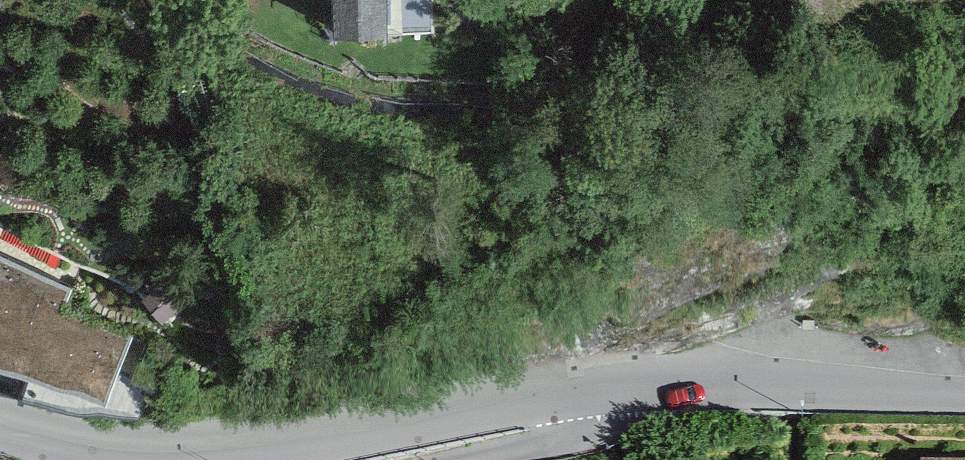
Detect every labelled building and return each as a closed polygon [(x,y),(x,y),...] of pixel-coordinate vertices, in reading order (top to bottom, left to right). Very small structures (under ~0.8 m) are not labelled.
[(333,34),(387,33),(386,0),(333,0),(333,34)] [(105,394),(131,337),(62,306),(71,287),(0,256),(0,363),(105,394)]
